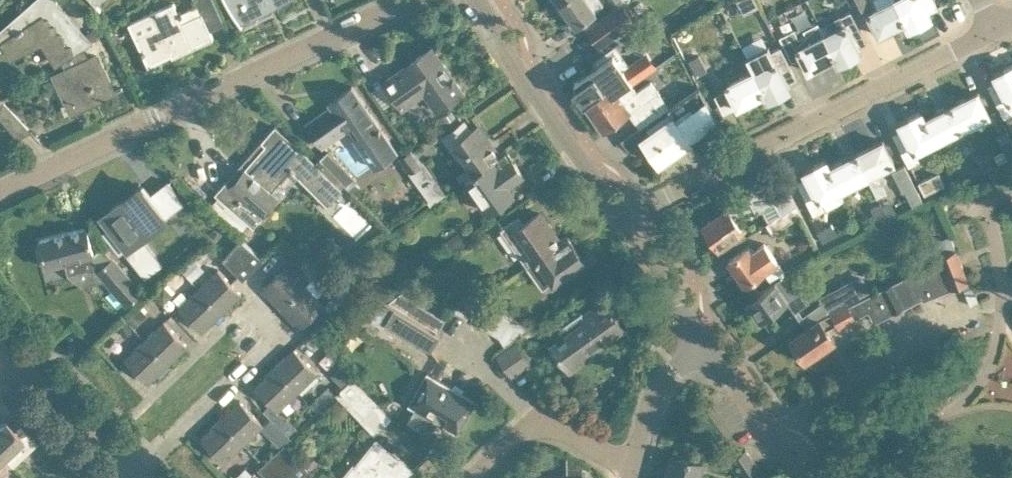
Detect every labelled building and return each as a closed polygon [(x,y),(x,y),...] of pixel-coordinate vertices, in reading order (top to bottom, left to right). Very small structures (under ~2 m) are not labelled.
[(42,40),(54,59),(87,36),(85,33),(54,0),(46,0),(30,11),(27,7),(0,31),(0,44),(2,47),(6,45),(12,56),(42,40)] [(240,23),(287,0),(228,0),(240,23)] [(592,13),(605,4),(602,0),(562,0),(560,2),(576,25),(592,13)] [(743,13),(758,6),(755,0),(736,0),(743,13)] [(864,0),(852,0),(858,12),(867,7),(864,0)] [(879,34),(906,21),(895,0),(875,0),(878,6),(868,12),(879,34)] [(906,21),(909,28),(932,17),(928,9),(937,5),(935,0),(895,0),(906,21)] [(182,20),(174,1),(153,11),(128,22),(149,65),(172,54),(173,56),(214,37),(202,12),(182,20)] [(585,29),(597,47),(636,20),(623,1),(614,8),(615,8),(585,29)] [(867,41),(851,10),(843,14),(842,12),(819,24),(835,56),(839,64),(861,52),(858,45),(867,41)] [(808,70),(835,56),(819,24),(817,20),(802,28),(804,32),(797,35),(793,26),(779,33),(792,60),(801,55),(808,70)] [(93,28),(85,33),(87,36),(90,39),(97,34),(93,28)] [(79,47),(90,39),(87,36),(54,59),(56,61),(62,57),(67,67),(55,73),(62,91),(71,109),(87,101),(88,103),(115,91),(106,73),(97,53),(87,58),(79,47)] [(574,87),(578,93),(591,111),(619,92),(618,91),(632,82),(633,81),(624,67),(628,64),(615,45),(593,60),(597,65),(575,81),(577,85),(574,87)] [(787,81),(796,76),(780,45),(770,50),(767,46),(746,57),(753,69),(764,92),(768,100),(791,88),(787,81)] [(432,46),(384,80),(403,106),(425,91),(438,109),(463,91),(455,78),(456,78),(454,74),(452,75),(432,46)] [(688,59),(697,75),(707,69),(699,53),(688,59)] [(628,64),(624,67),(633,81),(651,69),(641,55),(628,64)] [(1009,101),(1011,99),(1011,64),(994,72),(998,79),(989,84),(1004,115),(1011,111),(1011,106),(1009,101)] [(729,88),(738,106),(764,92),(753,69),(726,83),(729,88)] [(716,118),(707,100),(700,86),(691,70),(684,74),(694,90),(669,107),(641,126),(647,133),(642,137),(659,162),(691,139),(690,137),(716,118)] [(637,90),(632,82),(618,91),(619,92),(591,111),(603,129),(630,110),(641,126),(669,107),(651,80),(637,90)] [(335,130),(338,134),(348,127),(376,166),(398,151),(352,85),(329,101),(331,105),(306,123),(319,141),(335,130)] [(989,113),(978,91),(950,105),(961,127),(989,113)] [(28,127),(0,97),(0,117),(18,137),(28,127)] [(921,110),(918,111),(932,140),(934,138),(935,140),(961,127),(950,105),(925,117),(921,110)] [(919,159),(914,149),(932,140),(918,111),(899,121),(903,128),(894,133),(910,164),(919,159)] [(459,175),(463,181),(466,179),(466,178),(500,154),(499,154),(479,125),(470,131),(464,122),(444,135),(460,159),(465,155),(472,165),(459,175)] [(253,225),(253,224),(278,196),(270,189),(290,167),(326,202),(341,188),(340,188),(345,183),(320,157),(318,158),(325,165),(321,168),(304,151),(275,125),(262,140),(267,145),(259,154),(258,153),(231,184),(226,180),(216,192),(219,195),(231,205),(249,221),(253,225)] [(1001,142),(1009,158),(1011,156),(1011,139),(1011,137),(1001,142)] [(895,162),(883,139),(855,153),(867,176),(877,195),(886,190),(881,180),(886,178),(881,169),(895,162)] [(320,157),(345,183),(349,187),(349,186),(353,183),(355,181),(357,180),(353,176),(355,175),(329,148),(320,157)] [(399,157),(409,171),(421,164),(411,149),(399,157)] [(489,211),(514,193),(507,183),(522,172),(506,149),(499,154),(500,154),(466,178),(466,179),(489,211)] [(826,158),(823,160),(837,189),(839,188),(840,189),(867,176),(855,153),(830,166),(826,158)] [(977,155),(967,160),(974,174),(975,175),(985,170),(984,169),(977,155)] [(824,208),(819,198),(837,189),(823,160),(804,170),(807,177),(798,182),(814,213),(824,208)] [(913,204),(923,199),(905,163),(892,170),(903,190),(905,189),(910,198),(913,204)] [(926,193),(946,182),(939,169),(919,180),(926,193)] [(753,188),(755,192),(728,206),(703,223),(719,247),(727,241),(731,247),(747,237),(742,230),(744,229),(734,214),(752,204),(756,211),(763,207),(769,218),(797,202),(783,176),(779,178),(777,175),(753,188)] [(110,225),(102,231),(119,253),(121,252),(124,250),(127,254),(145,277),(148,275),(162,264),(141,237),(185,202),(168,181),(168,180),(149,195),(148,193),(142,185),(103,216),(106,219),(110,225)] [(349,186),(349,187),(354,192),(361,186),(355,181),(353,183),(349,186)] [(219,195),(211,205),(241,231),(249,221),(231,205),(219,195)] [(967,195),(958,199),(945,204),(970,268),(971,270),(982,266),(974,244),(985,240),(967,195)] [(869,206),(878,223),(889,216),(880,200),(869,206)] [(797,202),(769,218),(770,220),(766,223),(773,233),(803,212),(797,202)] [(518,215),(500,228),(526,264),(537,257),(538,258),(561,241),(540,211),(524,223),(518,215)] [(831,222),(817,231),(823,241),(837,232),(831,222)] [(45,266),(84,255),(88,271),(96,268),(127,304),(144,289),(113,255),(112,255),(103,246),(94,253),(87,226),(56,235),(38,240),(40,246),(36,247),(40,261),(43,260),(45,266)] [(459,230),(445,239),(452,249),(466,240),(459,230)] [(951,235),(923,246),(929,263),(956,248),(951,235)] [(526,264),(543,288),(584,259),(567,236),(561,241),(538,258),(537,257),(526,264)] [(241,238),(223,258),(229,263),(244,277),(262,256),(241,238)] [(764,270),(770,278),(785,270),(764,242),(752,250),(748,245),(728,259),(745,283),(764,270)] [(845,304),(820,317),(807,326),(791,337),(806,359),(835,339),(827,327),(838,321),(840,325),(854,317),(854,316),(869,309),(875,320),(922,296),(923,299),(968,280),(961,262),(956,248),(929,263),(925,265),(862,297),(863,298),(847,307),(845,304)] [(204,268),(194,257),(182,267),(192,279),(204,268)] [(288,263),(262,287),(281,307),(306,283),(288,263)] [(242,292),(218,268),(198,287),(222,311),(242,292)] [(788,300),(795,310),(807,326),(820,317),(845,304),(847,307),(863,298),(862,297),(852,278),(819,296),(821,301),(802,314),(798,307),(808,300),(791,275),(794,273),(792,269),(748,300),(761,319),(788,300)] [(300,327),(325,303),(315,292),(320,286),(312,278),(306,283),(281,307),(300,327)] [(178,305),(202,330),(222,311),(198,287),(178,305)] [(456,309),(467,316),(479,296),(468,289),(456,309)] [(389,300),(439,328),(445,317),(401,291),(389,300)] [(490,302),(479,296),(467,316),(478,323),(490,302)] [(553,345),(553,346),(569,369),(591,353),(588,349),(607,335),(608,336),(623,326),(613,312),(614,311),(612,309),(605,301),(584,317),(587,320),(553,345)] [(490,302),(478,323),(489,329),(501,309),(490,302)] [(408,316),(393,307),(385,321),(399,330),(431,349),(439,335),(408,316)] [(512,316),(501,309),(489,329),(500,336),(512,316)] [(174,330),(163,319),(144,338),(168,363),(188,345),(174,330)] [(144,338),(124,358),(148,382),(168,363),(144,338)] [(531,361),(516,341),(497,354),(512,375),(531,361)] [(317,371),(294,347),(275,366),(298,390),(317,371)] [(341,364),(331,374),(342,386),(353,376),(341,364)] [(255,385),(278,409),(298,390),(275,366),(255,385)] [(414,407),(407,420),(430,433),(437,421),(445,425),(458,432),(477,400),(462,391),(460,390),(452,386),(427,371),(408,404),(414,407)] [(342,386),(338,389),(364,415),(378,402),(353,376),(342,386)] [(327,384),(309,402),(317,410),(335,392),(327,384)] [(264,424),(240,399),(221,418),(244,442),(264,424)] [(285,415),(275,424),(288,438),(298,429),(292,423),(285,415)] [(224,461),(239,447),(244,442),(221,418),(201,437),(224,461)] [(12,464),(31,446),(5,419),(0,423),(0,451),(12,464)] [(335,472),(344,477),(394,477),(395,477),(396,477),(408,477),(415,469),(376,438),(354,465),(345,459),(335,472)] [(308,468),(284,443),(258,467),(268,477),(299,477),(308,468)] [(746,447),(737,453),(733,456),(748,477),(761,469),(746,447)] [(12,464),(0,451),(0,476),(12,464)] [(309,452),(303,458),(311,467),(318,461),(309,452)] [(699,477),(703,461),(672,453),(668,470),(672,471),(670,477),(704,477),(699,477)]
